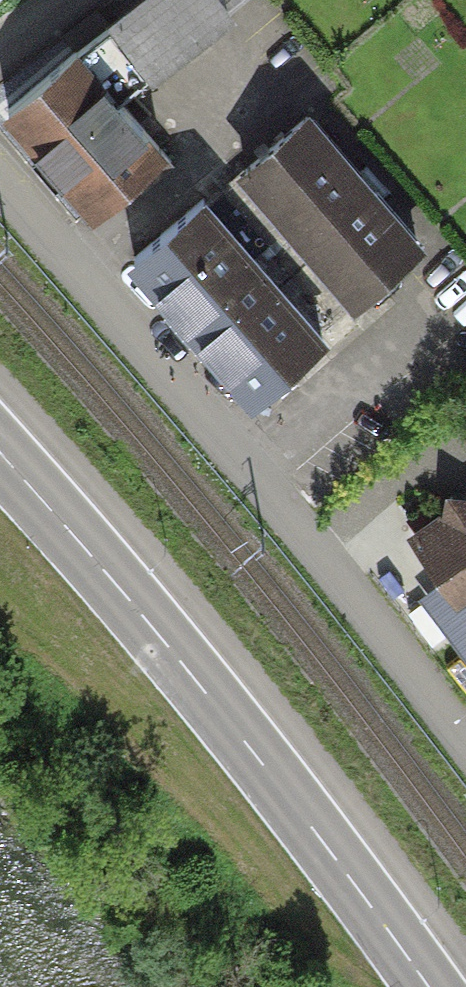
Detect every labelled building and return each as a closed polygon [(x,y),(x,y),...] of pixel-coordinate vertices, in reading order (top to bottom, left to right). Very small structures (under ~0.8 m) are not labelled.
[(245,0),(139,0),(125,10),(167,69),(252,9),(245,0)] [(183,149),(98,40),(17,103),(103,212),(183,149)] [(421,246),(309,115),(226,186),(337,316),(421,246)] [(337,316),(226,186),(141,258),(253,389),(337,316)] [(235,411),(255,434),(284,409),(264,386),(235,411)] [(410,527),(461,607),(465,603),(465,491),(410,527)]
